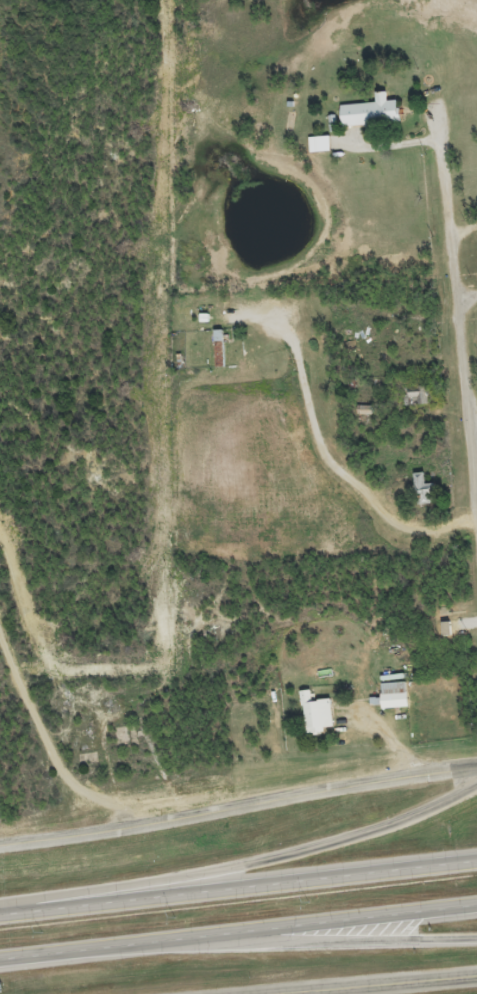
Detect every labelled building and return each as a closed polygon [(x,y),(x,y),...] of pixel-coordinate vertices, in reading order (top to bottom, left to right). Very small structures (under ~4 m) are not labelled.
[(337,112),(338,134),(396,131),(395,108),(385,108),(384,100),(373,100),(374,110),(337,112)] [(306,145),(307,160),(328,159),(327,143),(306,145)] [(212,375),(221,375),(220,338),(211,338),(212,375)] [(414,512),(433,511),(431,491),(422,491),(422,480),(412,481),(414,512)] [(404,715),(403,682),(378,683),(379,716),(404,715)] [(328,707),(309,709),(308,698),(299,699),(302,742),(321,740),(321,736),(330,735),(328,707)]
